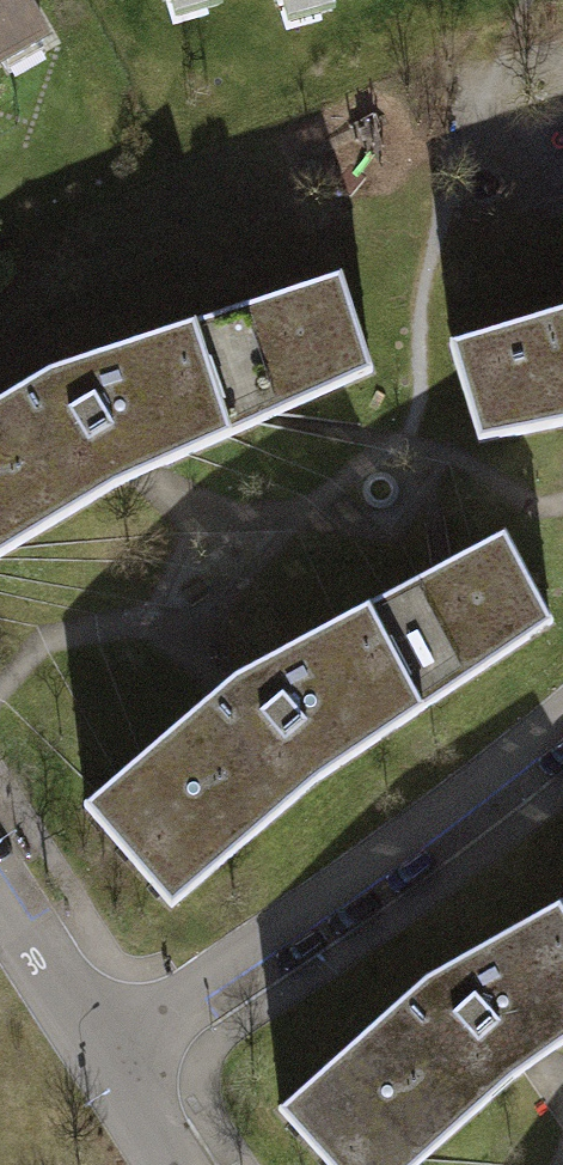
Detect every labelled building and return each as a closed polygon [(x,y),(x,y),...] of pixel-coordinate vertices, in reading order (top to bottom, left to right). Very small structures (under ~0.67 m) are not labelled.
[(46,37),(25,0),(0,0),(0,62),(46,37)] [(117,485),(145,473),(270,418),(372,373),(341,276),(49,371),(0,401),(0,556),(117,485)] [(451,345),(480,442),(562,425),(562,312),(451,345)] [(443,567),(236,677),(222,688),(85,806),(171,906),(324,775),(552,623),(505,534),(443,567)] [(516,1077),(536,1062),(562,1043),(562,902),(426,978),(279,1109),(330,1164),(417,1164),(516,1077)]
